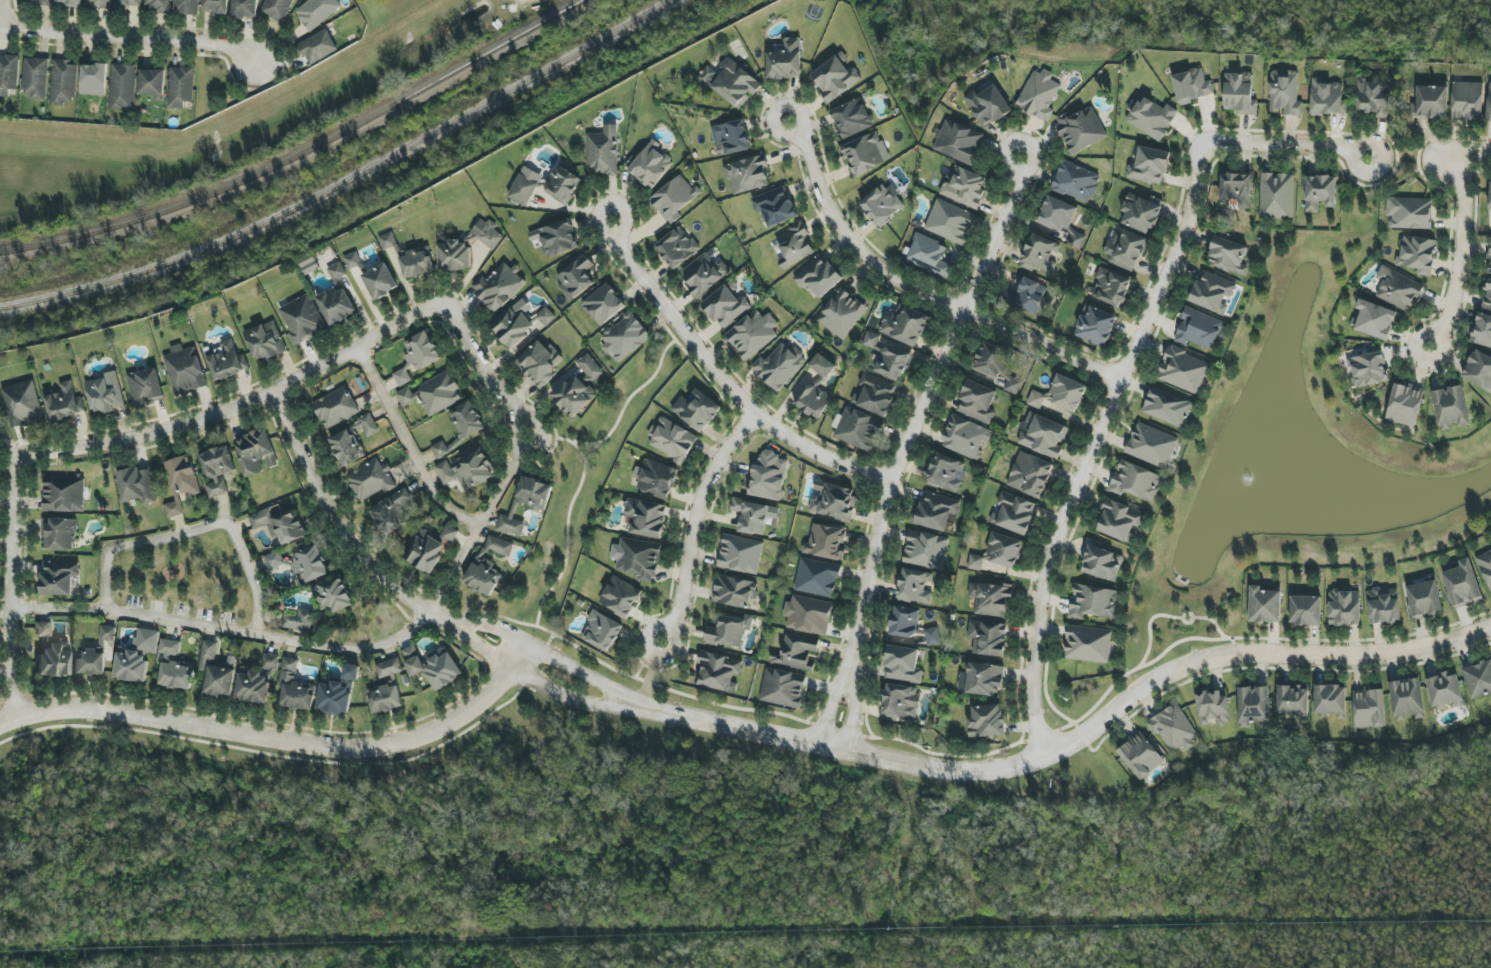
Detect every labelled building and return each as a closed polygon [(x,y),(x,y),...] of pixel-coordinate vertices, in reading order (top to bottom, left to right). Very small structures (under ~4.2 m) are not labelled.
[(111,9),(112,0),(86,0),(86,8),(111,9)] [(170,0),(145,0),(144,7),(155,7),(155,12),(170,13),(170,0)] [(199,15),(199,0),(175,0),(174,14),(199,15)] [(213,11),(213,16),(228,16),(229,0),(204,0),(203,11),(213,11)] [(232,17),(257,18),(258,0),(232,0),(232,17)] [(261,13),(284,23),(293,0),(266,0),(261,13)] [(336,0),(310,0),(294,11),(309,31),(341,8),(336,0)] [(298,42),(306,64),(337,53),(328,31),(298,42)] [(801,78),(800,38),(782,39),(783,45),(766,45),(767,80),(801,78)] [(827,105),(861,79),(848,62),(849,61),(842,51),(811,75),(824,92),(819,95),(827,105)] [(0,56),(0,97),(10,97),(10,91),(18,91),(19,56),(0,56)] [(698,78),(739,110),(751,96),(752,97),(762,84),(728,57),(716,72),(707,66),(698,78)] [(48,59),(24,58),(22,98),(47,99),(48,59)] [(76,66),(70,65),(70,60),(52,60),(51,105),(75,105),(76,66)] [(107,65),(81,64),(80,94),(106,96),(107,65)] [(135,65),(111,64),(109,109),(134,109),(135,65)] [(195,68),(169,67),(168,109),(184,109),(185,102),(193,103),(195,68)] [(1171,76),(1178,105),(1215,95),(1211,80),(1205,82),(1201,68),(1171,76)] [(155,96),(155,102),(164,102),(165,70),(140,69),(139,95),(155,96)] [(1015,107),(1047,123),(1054,109),(1049,107),(1061,85),(1050,80),(1054,74),(1043,69),(1041,74),(1033,70),(1015,107)] [(1297,101),(1297,71),(1270,70),(1269,112),(1284,112),(1284,115),(1302,116),(1303,102),(1297,101)] [(1237,115),(1257,115),(1257,100),(1251,100),(1252,74),(1224,73),(1224,110),(1237,110),(1237,115)] [(1347,115),(1347,101),(1342,101),(1342,81),(1312,80),(1311,115),(1347,115)] [(1356,112),(1375,113),(1375,118),(1389,119),(1389,80),(1357,80),(1356,112)] [(982,130),(1012,112),(994,82),(964,99),(982,130)] [(1482,83),(1452,82),(1451,122),(1482,123),(1482,83)] [(1411,105),(1410,117),(1446,118),(1447,87),(1416,86),(1416,105),(1411,105)] [(1160,142),(1179,111),(1166,104),(1164,108),(1142,96),(1126,122),(1160,142)] [(830,111),(842,140),(873,127),(861,99),(830,111)] [(1092,106),(1055,123),(1071,155),(1107,138),(1092,106)] [(725,155),(752,149),(744,119),(710,127),(714,143),(722,142),(725,155)] [(933,149),(972,167),(986,136),(947,119),(933,149)] [(617,125),(603,125),(604,134),(586,134),(587,175),(618,174),(617,125)] [(876,144),(880,142),(876,133),(839,147),(851,177),(884,163),(876,144)] [(627,171),(651,190),(675,161),(651,141),(627,171)] [(1169,152),(1139,146),(1136,165),(1129,163),(1126,178),(1164,185),(1169,152)] [(724,165),(732,195),(771,185),(763,155),(724,165)] [(1051,189),(1089,206),(1102,177),(1063,160),(1051,189)] [(541,190),(566,206),(582,181),(558,164),(541,190)] [(527,207),(542,176),(523,166),(508,197),(527,207)] [(944,182),(939,195),(978,210),(986,191),(982,189),(986,178),(957,166),(950,184),(944,182)] [(678,212),(699,195),(681,173),(649,199),(670,225),(681,217),(678,212)] [(1259,218),(1293,219),(1294,174),(1260,173),(1259,218)] [(1251,209),(1251,175),(1221,174),(1220,199),(1238,200),(1237,209),(1251,209)] [(1336,176),(1306,176),(1305,213),(1319,213),(1319,205),(1336,206),(1336,176)] [(859,205),(879,228),(906,204),(886,182),(859,205)] [(797,218),(786,186),(750,198),(755,213),(762,211),(768,228),(797,218)] [(1121,225),(1152,234),(1162,200),(1151,197),(1150,200),(1127,193),(1121,211),(1125,212),(1121,225)] [(1078,208),(1048,196),(1038,222),(1067,233),(1078,208)] [(1432,199),(1386,198),(1386,217),(1389,217),(1389,228),(1431,229),(1432,199)] [(924,230),(963,246),(976,215),(937,199),(924,230)] [(494,251),(503,236),(494,230),(495,227),(481,217),(469,234),(494,251)] [(528,233),(531,243),(539,240),(546,259),(579,248),(569,219),(528,233)] [(814,251),(806,237),(809,235),(802,223),(774,238),(789,265),(814,251)] [(655,246),(674,270),(699,249),(680,226),(655,246)] [(1103,253),(1110,256),(1108,262),(1134,273),(1148,239),(1114,226),(1103,253)] [(1067,244),(1079,250),(1086,237),(1073,231),(1067,244)] [(905,261),(948,279),(953,267),(941,262),(948,246),(917,233),(905,261)] [(1059,244),(1033,233),(1019,264),(1051,278),(1057,263),(1052,261),(1059,244)] [(1245,276),(1251,258),(1246,256),(1249,247),(1215,236),(1206,264),(1245,276)] [(1432,277),(1436,239),(1400,236),(1397,266),(1417,268),(1417,275),(1432,277)] [(449,245),(438,245),(439,271),(472,270),(471,245),(461,246),(460,240),(448,240),(449,245)] [(364,273),(357,252),(343,257),(348,270),(358,267),(360,275),(364,273)] [(714,264),(705,252),(679,273),(698,298),(730,272),(720,260),(714,264)] [(595,265),(585,253),(554,279),(573,301),(594,282),(586,272),(595,265)] [(807,285),(820,299),(843,278),(820,253),(792,278),(802,290),(807,285)] [(319,269),(315,258),(300,263),(304,275),(319,269)] [(316,296),(329,326),(356,314),(340,278),(346,276),(340,262),(327,268),(335,288),(316,296)] [(525,282),(504,262),(488,280),(483,275),(469,290),(496,314),(525,282)] [(375,301),(399,288),(385,263),(361,276),(375,301)] [(1410,313),(1423,284),(1381,266),(1376,279),(1382,281),(1375,297),(1410,313)] [(1091,296),(1121,308),(1131,279),(1099,267),(1095,278),(1097,279),(1091,296)] [(1189,302),(1224,316),(1228,305),(1227,304),(1235,283),(1201,270),(1189,302)] [(1490,312),(1490,280),(1487,279),(1481,310),(1490,312)] [(701,305),(722,330),(752,306),(740,292),(731,280),(701,305)] [(602,327),(626,304),(605,282),(581,305),(602,327)] [(842,340),(868,309),(842,287),(822,311),(825,313),(818,321),(842,340)] [(278,309),(295,345),(326,331),(309,294),(278,309)] [(525,314),(531,308),(521,297),(490,326),(511,349),(536,326),(525,314)] [(1354,330),(1387,341),(1397,311),(1359,299),(1356,309),(1360,310),(1354,330)] [(535,317),(546,327),(556,317),(545,306),(535,317)] [(929,316),(905,306),(898,321),(886,315),(878,332),(916,348),(929,316)] [(1117,317),(1090,306),(1086,317),(1081,315),(1073,335),(1104,348),(1117,317)] [(1188,341),(1215,352),(1227,323),(1186,307),(1173,341),(1187,346),(1188,341)] [(777,335),(773,330),(779,324),(768,313),(763,318),(756,309),(725,336),(747,362),(777,335)] [(651,337),(631,312),(602,335),(607,341),(601,347),(608,356),(611,353),(619,363),(651,337)] [(1479,312),(1469,342),(1490,349),(1490,316),(1479,312)] [(287,351),(274,320),(244,332),(257,363),(287,351)] [(410,372),(440,359),(428,331),(403,341),(409,354),(404,356),(410,372)] [(874,374),(903,383),(913,350),(865,335),(862,345),(881,351),(874,374)] [(215,381),(250,369),(244,354),(238,356),(232,339),(219,343),(221,349),(206,354),(215,381)] [(564,358),(550,344),(547,348),(538,339),(514,364),(541,389),(555,375),(551,371),(564,358)] [(973,368),(1007,381),(1003,390),(1017,395),(1022,381),(1006,375),(1015,353),(984,341),(973,368)] [(750,368),(777,393),(808,360),(793,346),(790,350),(782,343),(765,361),(761,357),(750,368)] [(207,387),(195,347),(163,357),(175,396),(207,387)] [(1168,347),(1156,380),(1198,395),(1210,362),(1168,347)] [(1474,350),(1461,378),(1490,391),(1490,389),(1490,358),(1474,350)] [(1387,383),(1383,352),(1348,357),(1352,387),(1387,383)] [(569,418),(599,397),(589,384),(603,374),(588,353),(576,362),(583,372),(552,393),(569,418)] [(814,419),(829,396),(819,389),(835,365),(817,353),(809,367),(820,375),(813,386),(806,382),(792,404),(814,419)] [(411,381),(404,368),(392,374),(399,387),(411,381)] [(133,405),(163,400),(158,369),(127,374),(133,405)] [(428,417),(463,400),(449,371),(414,387),(428,417)] [(898,387),(864,372),(851,403),(885,418),(898,387)] [(93,415),(125,408),(117,373),(85,381),(93,415)] [(1055,395),(1051,404),(1078,413),(1087,385),(1056,375),(1050,394),(1055,395)] [(989,409),(997,391),(969,379),(955,411),(990,425),(995,412),(989,409)] [(34,380),(0,388),(10,429),(44,420),(34,380)] [(45,397),(50,421),(86,413),(82,397),(75,398),(71,381),(59,383),(61,393),(45,397)] [(1394,382),(1385,421),(1414,428),(1424,389),(1394,382)] [(1431,393),(1440,430),(1458,426),(1458,428),(1471,425),(1461,385),(1431,393)] [(1141,413),(1183,429),(1194,402),(1151,386),(1141,413)] [(416,400),(409,387),(396,394),(402,407),(416,400)] [(323,429),(358,415),(348,388),(313,401),(323,429)] [(681,395),(670,412),(704,433),(722,406),(695,389),(688,399),(681,395)] [(1046,395),(1032,390),(1027,405),(1041,410),(1046,395)] [(464,440),(486,428),(469,400),(448,412),(464,440)] [(831,436),(871,454),(885,422),(844,405),(831,436)] [(358,418),(367,438),(379,432),(370,413),(358,418)] [(1017,443),(1057,460),(1064,445),(1062,444),(1069,428),(1036,414),(1030,429),(1024,427),(1017,443)] [(646,444),(683,464),(698,436),(661,416),(646,444)] [(981,460),(991,429),(950,416),(940,448),(981,460)] [(1124,454),(1165,470),(1178,438),(1136,421),(1124,454)] [(246,478),(263,473),(260,461),(265,459),(268,468),(277,466),(267,429),(234,438),(246,478)] [(353,429),(329,440),(342,468),(366,456),(353,429)] [(430,447),(437,460),(449,453),(442,441),(430,447)] [(443,485),(458,478),(464,492),(497,476),(481,443),(456,455),(459,461),(450,466),(447,460),(434,467),(443,485)] [(200,454),(208,483),(205,484),(209,498),(228,493),(223,475),(236,472),(228,446),(200,454)] [(749,496),(781,502),(789,457),(757,451),(749,496)] [(1008,488),(1043,498),(1053,462),(1018,452),(1008,488)] [(926,483),(958,492),(967,462),(935,453),(926,483)] [(165,462),(174,502),(164,504),(167,518),(183,514),(180,500),(201,495),(192,455),(165,462)] [(678,469),(645,458),(642,468),(636,466),(633,477),(639,480),(636,489),(669,500),(678,469)] [(383,490),(385,493),(399,486),(386,463),(381,466),(377,459),(346,476),(360,502),(383,490)] [(1163,476),(1121,460),(1117,471),(1115,470),(1108,490),(1122,496),(1124,492),(1153,503),(1163,476)] [(116,472),(124,503),(143,499),(144,506),(157,502),(149,469),(140,471),(139,467),(116,472)] [(552,486),(522,476),(509,517),(501,514),(496,530),(520,538),(525,522),(514,519),(519,505),(544,513),(552,486)] [(85,478),(44,477),(43,511),(84,512),(85,478)] [(857,491),(816,481),(808,512),(850,522),(857,491)] [(411,501),(403,489),(369,511),(386,537),(413,519),(404,506),(411,501)] [(914,524),(945,532),(950,514),(956,516),(960,501),(924,491),(914,524)] [(1037,504),(1001,491),(990,523),(1025,536),(1037,504)] [(668,506),(628,498),(623,524),(631,525),(629,534),(661,540),(668,506)] [(779,507),(732,499),(730,511),(741,513),(738,532),(763,537),(766,518),(777,520),(779,507)] [(1097,532),(1127,541),(1132,526),(1138,528),(1143,511),(1106,499),(1103,508),(1104,508),(1097,532)] [(248,516),(253,530),(267,525),(272,538),(279,536),(282,545),(306,536),(298,513),(294,515),(289,502),(248,516)] [(75,550),(76,520),(43,519),(42,549),(75,550)] [(809,544),(804,543),(802,553),(843,561),(845,548),(842,548),(846,529),(813,523),(809,544)] [(459,532),(446,524),(438,538),(451,545),(459,532)] [(431,575),(443,555),(439,553),(445,544),(421,529),(403,558),(431,575)] [(903,563),(942,571),(949,538),(909,530),(903,563)] [(1023,541),(994,532),(985,561),(1014,570),(1023,541)] [(757,575),(764,542),(724,534),(717,567),(757,575)] [(514,544),(489,535),(484,549),(509,558),(514,544)] [(662,545),(621,537),(619,545),(613,544),(610,559),(617,560),(615,570),(638,575),(637,580),(654,584),(662,545)] [(1080,572),(1116,582),(1123,555),(1099,548),(1100,542),(1089,539),(1080,572)] [(329,574),(319,545),(283,558),(280,551),(263,556),(268,571),(291,563),(298,585),(329,574)] [(1490,594),(1490,593),(1490,551),(1476,557),(1490,594)] [(488,598),(503,576),(492,568),(494,564),(480,554),(462,580),(488,598)] [(984,557),(970,554),(967,569),(981,571),(984,557)] [(794,590),(834,599),(841,566),(801,557),(794,590)] [(1460,567),(1442,573),(1452,607),(1482,598),(1470,558),(1458,561),(1460,567)] [(80,563),(43,562),(42,595),(73,596),(73,577),(79,577),(80,563)] [(897,600),(930,605),(932,592),(924,591),(925,582),(931,583),(932,573),(901,569),(897,600)] [(712,602),(748,609),(750,598),(755,599),(758,583),(717,575),(712,602)] [(354,605),(342,576),(314,588),(322,608),(329,605),(333,613),(354,605)] [(642,589),(612,576),(599,605),(629,618),(642,589)] [(1411,619),(1443,613),(1436,580),(1405,586),(1411,619)] [(1011,587),(970,582),(968,597),(976,598),(974,614),(1007,618),(1011,587)] [(1084,614),(1116,619),(1120,591),(1073,583),(1068,617),(1083,619),(1084,614)] [(1249,622),(1280,623),(1281,592),(1260,591),(1260,586),(1250,586),(1249,622)] [(1369,623),(1399,622),(1399,590),(1383,591),(1383,589),(1368,589),(1369,623)] [(1290,625),(1320,625),(1321,597),(1300,596),(1300,590),(1290,590),(1290,625)] [(1329,591),(1328,626),(1360,626),(1361,592),(1329,591)] [(833,603),(793,595),(791,602),(786,601),(783,616),(788,617),(786,629),(827,636),(833,603)] [(920,611),(895,605),(888,635),(914,641),(920,611)] [(282,628),(310,631),(312,612),(284,609),(282,628)] [(581,638),(609,653),(623,626),(593,610),(587,620),(590,622),(581,638)] [(706,627),(704,643),(741,648),(744,630),(751,631),(753,616),(744,614),(743,619),(720,615),(719,629),(706,627)] [(1005,656),(1006,623),(969,621),(968,638),(974,638),(973,655),(1005,656)] [(68,677),(69,637),(51,637),(51,622),(36,622),(36,637),(42,637),(42,654),(37,654),(37,677),(68,677)] [(115,627),(101,626),(99,640),(114,642),(115,627)] [(1065,660),(1109,662),(1111,629),(1067,626),(1065,660)] [(940,644),(938,628),(924,630),(926,646),(940,644)] [(159,632),(137,629),(134,647),(119,645),(114,678),(144,683),(148,654),(156,655),(159,632)] [(820,639),(785,632),(781,654),(771,652),(769,663),(813,672),(815,663),(807,661),(809,651),(817,653),(820,639)] [(159,654),(179,656),(181,641),(161,639),(159,654)] [(216,665),(217,641),(201,641),(200,672),(207,672),(208,665),(216,665)] [(400,652),(412,677),(426,671),(414,645),(400,652)] [(464,675),(445,645),(422,659),(428,670),(424,672),(437,692),(464,675)] [(884,679),(921,684),(923,670),(916,669),(919,649),(888,645),(884,679)] [(73,675),(102,676),(103,649),(74,649),(73,675)] [(735,694),(743,661),(701,650),(699,660),(704,661),(698,685),(735,694)] [(261,668),(276,671),(279,657),(264,654),(261,668)] [(298,660),(283,658),(280,680),(284,681),(281,707),(313,710),(315,684),(296,682),(298,660)] [(374,665),(379,679),(390,676),(392,682),(379,686),(380,690),(371,693),(373,699),(368,701),(373,716),(404,706),(394,674),(403,671),(399,658),(374,665)] [(1462,668),(1471,699),(1490,694),(1490,660),(1462,668)] [(162,661),(160,687),(191,690),(193,664),(162,661)] [(349,716),(354,681),(358,681),(360,666),(344,664),(342,680),(321,677),(317,712),(349,716)] [(1001,696),(1003,666),(968,664),(966,693),(1001,696)] [(231,697),(236,669),(209,665),(204,693),(231,697)] [(236,700),(267,704),(270,678),(261,677),(261,672),(249,671),(250,667),(240,666),(236,700)] [(759,701),(800,710),(807,676),(766,668),(759,701)] [(1425,677),(1433,710),(1463,703),(1456,670),(1425,677)] [(1390,682),(1394,720),(1414,718),(1414,720),(1425,718),(1420,678),(1390,682)] [(916,688),(886,684),(881,720),(897,722),(898,716),(916,719),(919,695),(915,694),(916,688)] [(1277,714),(1308,714),(1309,686),(1277,685),(1277,714)] [(1346,686),(1315,685),(1314,714),(1337,715),(1337,719),(1345,720),(1346,686)] [(1269,686),(1238,688),(1240,729),(1250,728),(1249,724),(1270,723),(1269,686)] [(1383,689),(1353,690),(1355,728),(1385,727),(1383,689)] [(1196,693),(1199,726),(1209,725),(1208,720),(1217,719),(1217,726),(1230,724),(1227,690),(1196,693)] [(1159,733),(1171,752),(1181,746),(1185,752),(1194,746),(1191,740),(1197,736),(1177,703),(1145,722),(1154,736),(1159,733)] [(972,706),(972,717),(967,717),(968,737),(1004,736),(1003,705),(972,706)] [(1141,781),(1165,761),(1140,731),(1116,751),(1141,781)]
